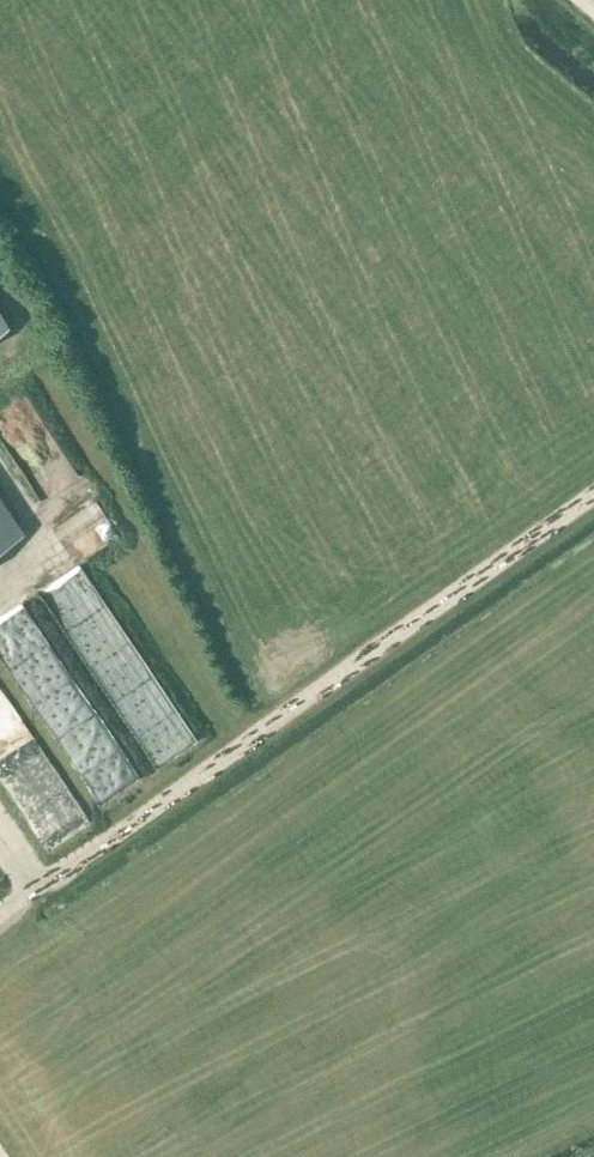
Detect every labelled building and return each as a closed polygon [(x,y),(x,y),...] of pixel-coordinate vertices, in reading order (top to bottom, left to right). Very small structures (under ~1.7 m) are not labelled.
[(79,484),(64,493),(75,510),(89,500),(79,484)] [(20,532),(0,502),(0,545),(20,532)] [(31,647),(99,606),(79,572),(10,613),(31,647)] [(0,709),(0,763),(128,686),(104,647),(0,709)]
